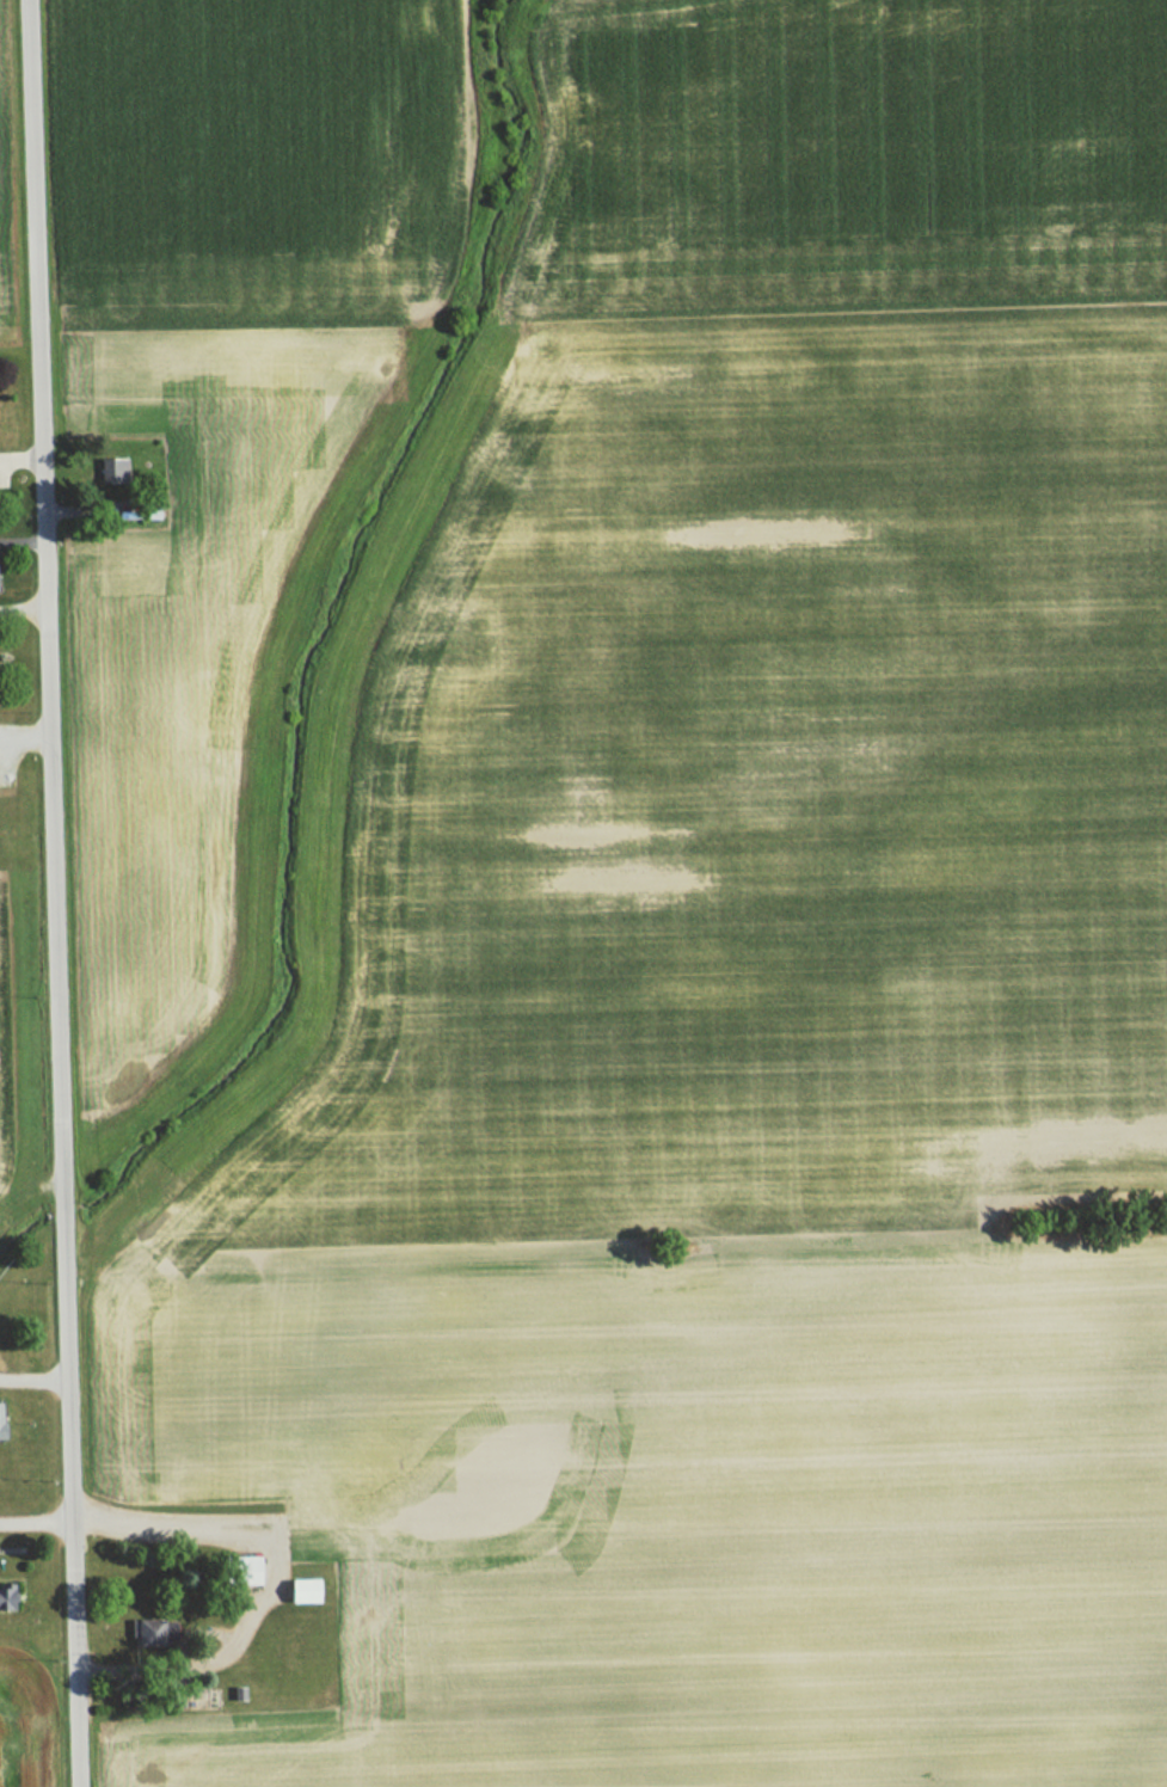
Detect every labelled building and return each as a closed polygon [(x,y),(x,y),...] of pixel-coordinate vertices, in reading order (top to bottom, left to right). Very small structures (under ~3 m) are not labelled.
[(102,483),(129,483),(128,459),(102,459),(102,483)] [(295,1601),(323,1601),(324,1579),(295,1579),(295,1601)] [(137,1618),(138,1647),(179,1645),(179,1636),(187,1635),(186,1616),(137,1618)]
